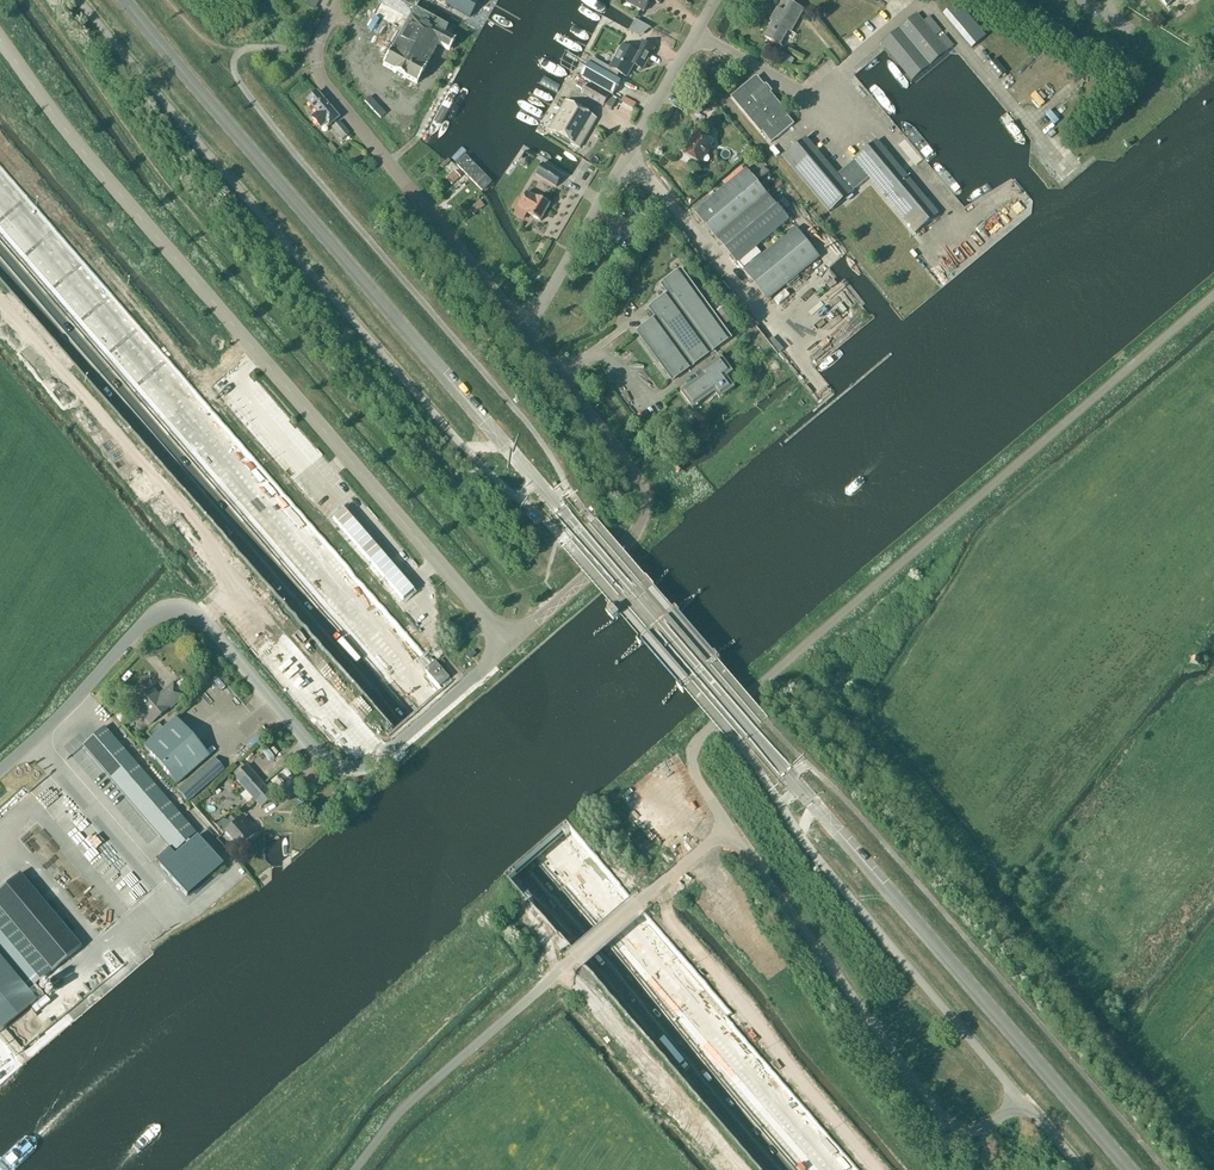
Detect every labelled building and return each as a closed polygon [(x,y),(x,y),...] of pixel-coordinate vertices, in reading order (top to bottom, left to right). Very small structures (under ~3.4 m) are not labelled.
[(438,17),(405,0),(382,0),(373,14),(402,30),(392,50),(392,49),(383,65),(393,71),(393,72),(405,79),(406,78),(417,84),(425,68),(425,67),(437,45),(449,51),(454,42),(432,31),(438,17)] [(627,3),(644,12),(650,0),(628,0),(627,3)] [(932,1),(961,35),(974,23),(955,0),(933,0),(932,1)] [(788,31),(790,33),(804,10),(790,2),(784,12),(778,8),(770,21),(772,23),(764,37),(780,46),(788,31)] [(939,27),(926,12),(920,18),(917,14),(881,43),(912,81),(954,46),(944,34),(938,39),(933,33),(939,27)] [(634,65),(642,69),(654,49),(642,42),(636,53),(623,46),(610,68),(627,77),(634,65)] [(995,59),(987,66),(998,80),(1006,73),(995,59)] [(581,78),(613,95),(621,82),(589,64),(581,78)] [(765,85),(763,87),(756,79),(733,98),(771,143),(794,124),(769,94),(771,92),(765,85)] [(589,84),(583,95),(603,106),(610,96),(589,84)] [(1037,91),(1031,95),(1041,105),(1046,101),(1037,91)] [(325,123),(328,126),(337,118),(316,94),(307,101),(318,114),(312,118),(320,127),(325,123)] [(566,100),(548,130),(579,148),(597,119),(566,100)] [(331,128),(342,140),(349,134),(339,121),(331,128)] [(683,154),(701,165),(714,143),(696,132),(683,154)] [(869,178),(915,234),(938,215),(877,141),(854,160),(855,161),(837,175),(806,138),(783,157),(829,212),(852,193),(851,192),(869,178)] [(464,154),(454,163),(484,192),(493,183),(464,154)] [(536,174),(556,187),(563,176),(543,163),(536,174)] [(789,221),(746,170),(695,212),(737,264),(789,221)] [(460,177),(455,171),(446,179),(452,185),(460,177)] [(553,194),(548,191),(547,192),(543,200),(544,201),(547,203),(548,203),(553,194)] [(527,214),(540,221),(550,204),(537,197),(536,198),(527,193),(518,207),(528,213),(527,214)] [(743,271),(768,300),(819,258),(795,229),(743,271)] [(637,332),(673,381),(731,338),(681,270),(661,284),(668,294),(649,308),(656,318),(637,332)] [(733,372),(721,356),(699,372),(702,375),(680,391),(693,409),(715,393),(719,399),(735,388),(727,377),(733,372)] [(654,442),(661,451),(666,447),(659,438),(654,442)] [(613,621),(615,622),(621,616),(615,610),(609,616),(613,621)] [(425,672),(439,688),(449,679),(435,663),(425,672)] [(160,698),(151,687),(134,702),(139,709),(140,708),(147,716),(144,718),(150,724),(184,695),(174,683),(165,691),(166,692),(160,698)] [(175,718),(163,729),(143,746),(176,785),(209,756),(175,718)] [(82,747),(183,864),(205,846),(104,728),(82,747)] [(176,790),(187,803),(224,770),(213,757),(176,790)] [(233,777),(260,808),(273,796),(246,766),(233,777)] [(222,817),(214,824),(222,834),(225,832),(239,848),(258,832),(249,822),(242,828),(237,823),(239,821),(234,814),(229,819),(222,817)] [(0,912),(0,998),(17,1019),(44,997),(34,986),(82,946),(21,873),(0,890),(0,907),(2,910),(0,912)] [(527,887),(515,873),(508,878),(520,892),(527,887)]
